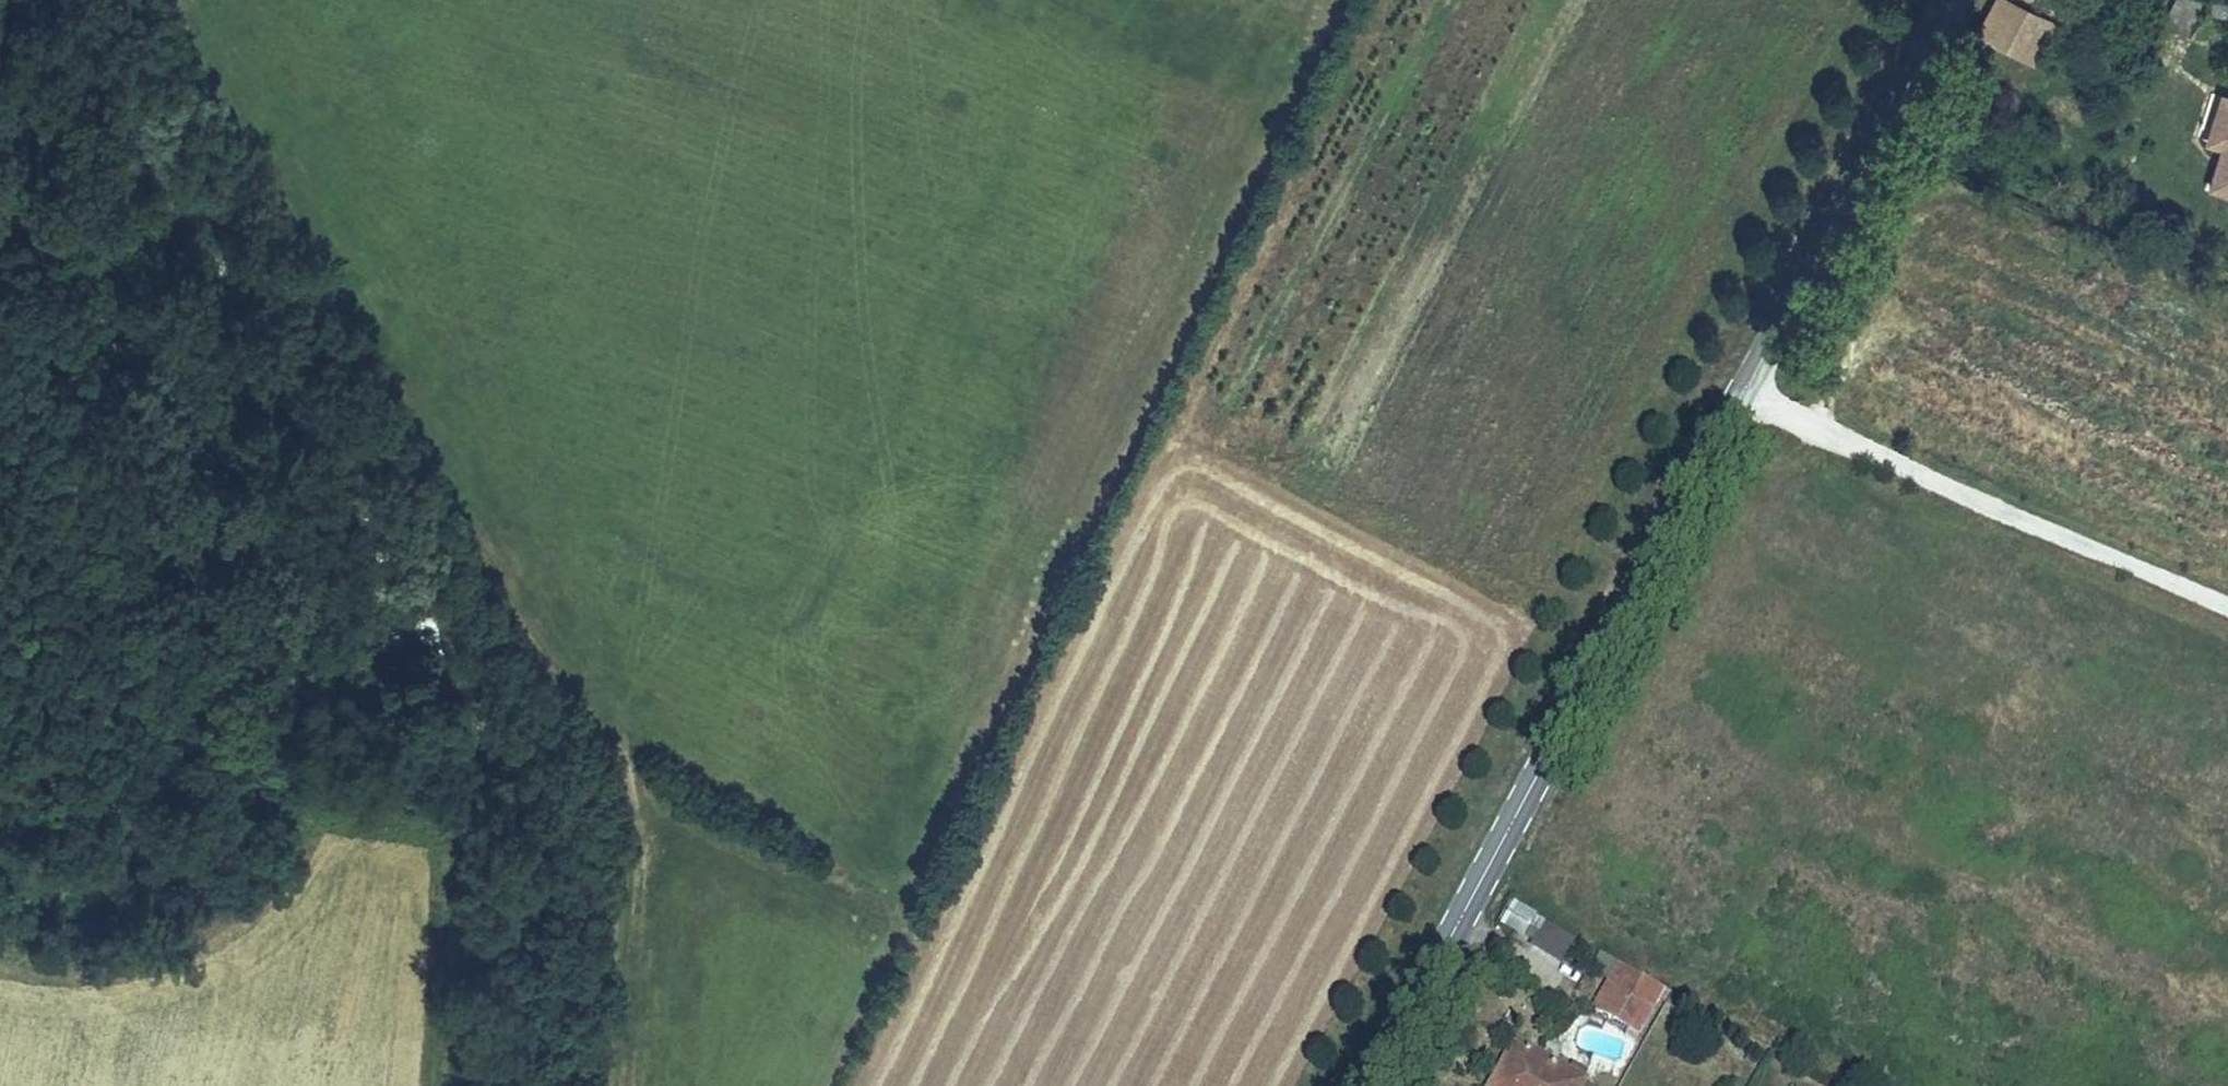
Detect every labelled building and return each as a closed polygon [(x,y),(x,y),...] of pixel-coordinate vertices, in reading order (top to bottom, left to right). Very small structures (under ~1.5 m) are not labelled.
[(2010,35),(2021,11),(2011,5),(2013,0),(1995,0),(1983,23),(2010,35)] [(2045,50),(2062,15),(2029,0),(2013,0),(2011,5),(2021,11),(2010,35),(2045,50)] [(2162,17),(2187,27),(2200,0),(2169,0),(2162,17)] [(2204,117),(2222,122),(2217,139),(2204,178),(2227,186),(2227,81),(2218,78),(2204,117)] [(2222,122),(2204,117),(2200,132),(2217,139),(2222,122)] [(1523,941),(1538,915),(1511,900),(1496,926),(1523,941)] [(1563,957),(1578,929),(1551,914),(1535,942),(1563,957)] [(1647,1019),(1669,979),(1624,954),(1615,970),(1601,995),(1647,1019)] [(1492,1066),(1525,1085),(1582,1085),(1593,1067),(1514,1023),(1492,1066)]
